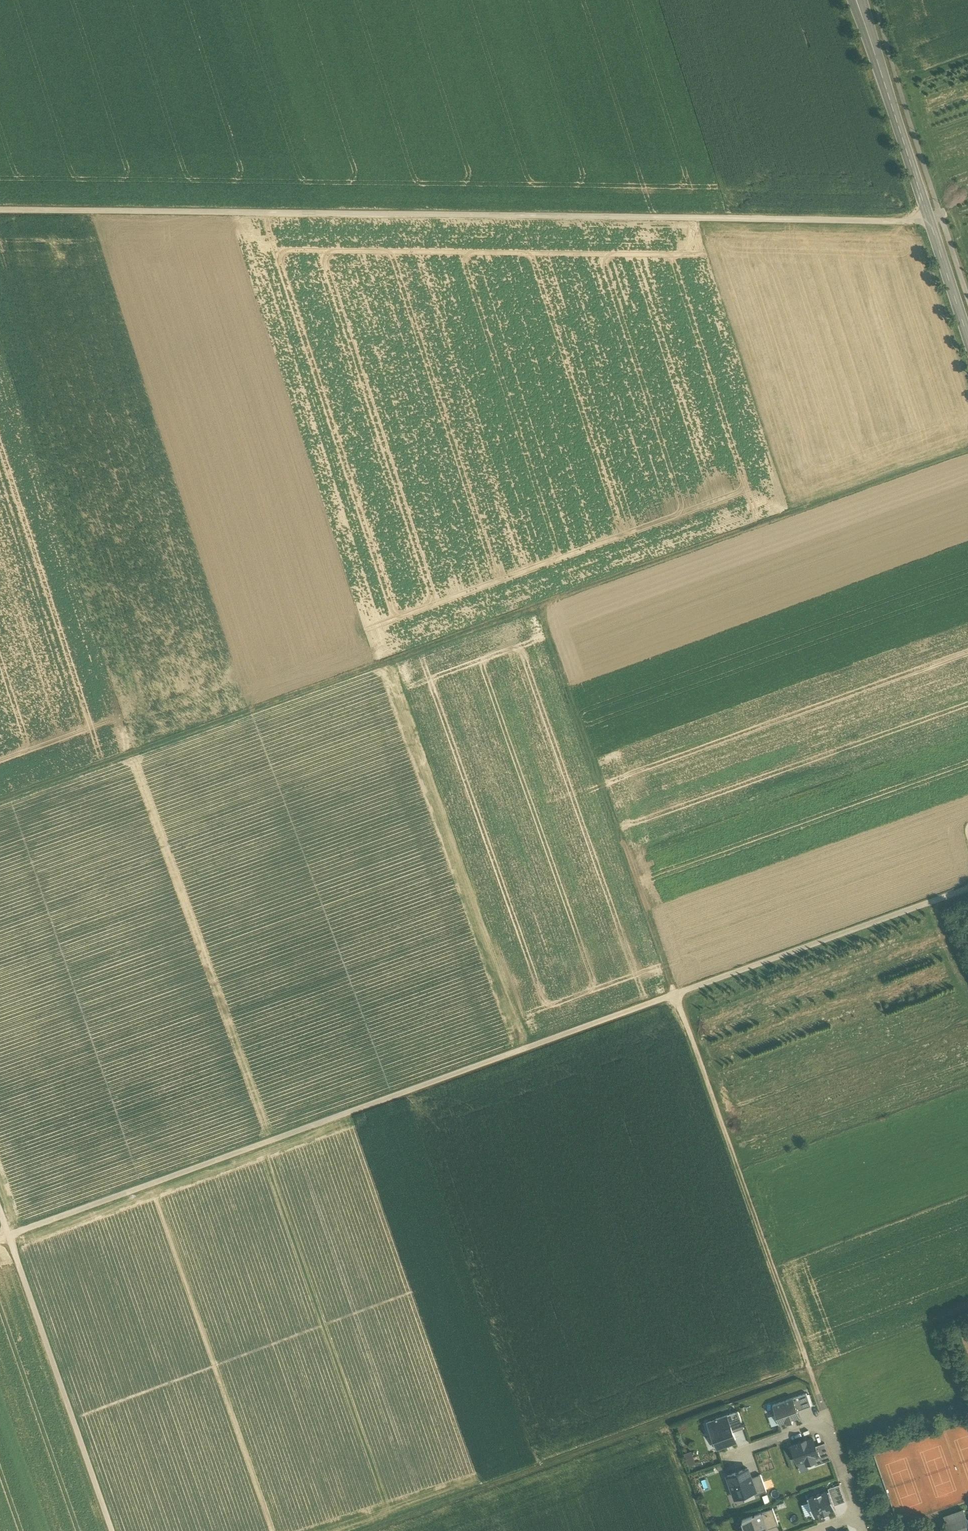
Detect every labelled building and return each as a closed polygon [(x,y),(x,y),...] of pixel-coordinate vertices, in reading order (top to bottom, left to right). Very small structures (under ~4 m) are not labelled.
[(793,1398),(798,1412),(811,1407),(806,1394),(793,1398)] [(798,1412),(793,1398),(773,1406),(779,1424),(787,1422),(788,1424),(791,1422),(793,1422),(793,1420),(800,1417),(798,1412)] [(738,1411),(727,1415),(733,1432),(744,1428),(738,1411)] [(750,1413),(750,1424),(761,1424),(760,1413),(750,1413)] [(727,1415),(708,1422),(717,1449),(731,1444),(736,1442),(733,1432),(727,1415)] [(951,1428),(954,1439),(966,1436),(967,1442),(967,1423),(951,1428)] [(816,1447),(813,1439),(807,1441),(806,1440),(800,1442),(799,1443),(799,1444),(792,1447),(798,1464),(806,1461),(807,1465),(820,1460),(821,1460),(816,1447)] [(824,1443),(816,1447),(821,1460),(820,1460),(821,1463),(830,1460),(824,1443)] [(685,1453),(689,1464),(697,1462),(693,1451),(685,1453)] [(738,1472),(727,1476),(735,1499),(755,1491),(756,1491),(751,1478),(748,1469),(738,1472)] [(761,1475),(751,1478),(756,1491),(755,1491),(757,1495),(767,1492),(761,1475)] [(829,1491),(834,1506),(845,1502),(839,1485),(828,1489),(829,1491)] [(808,1498),(815,1517),(822,1515),(823,1516),(829,1514),(828,1512),(836,1510),(834,1506),(829,1491),(808,1498)] [(773,1509),(761,1513),(767,1530),(779,1525),(773,1509)] [(963,1510),(944,1517),(947,1526),(967,1519),(963,1510)] [(761,1513),(743,1519),(747,1530),(767,1530),(761,1513)] [(947,1526),(949,1530),(967,1530),(967,1523),(967,1519),(947,1526)]
